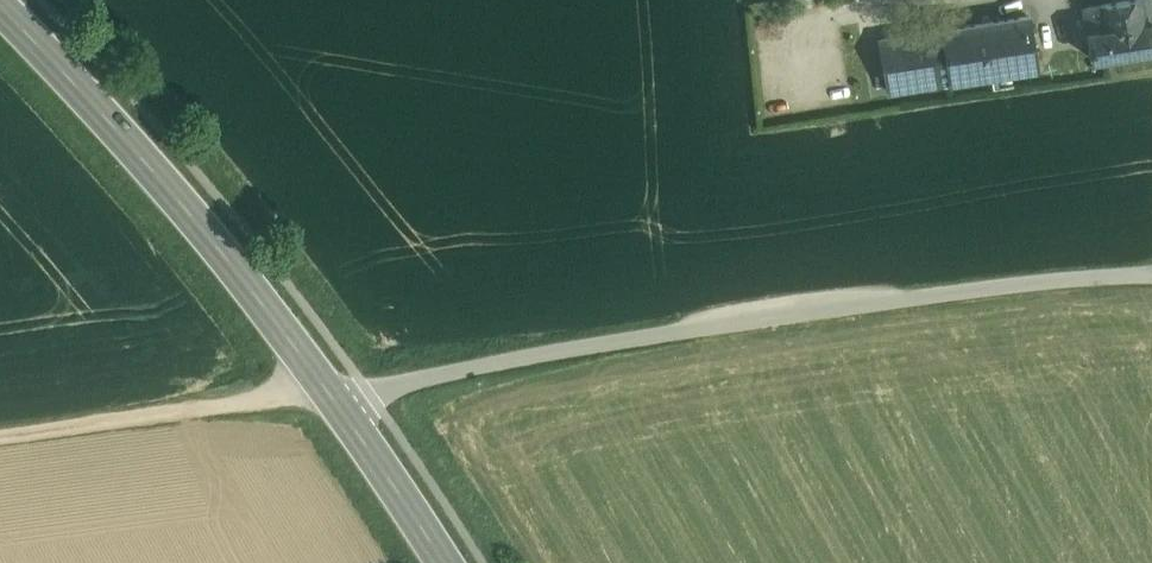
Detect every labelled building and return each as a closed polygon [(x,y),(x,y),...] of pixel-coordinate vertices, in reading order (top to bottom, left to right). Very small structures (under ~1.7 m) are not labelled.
[(1085,8),(1092,58),(1151,49),(1151,0),(1134,0),(1085,8)] [(985,23),(943,30),(951,82),(1036,68),(1028,16),(985,23)] [(951,82),(943,30),(881,41),(889,92),(951,82)]
